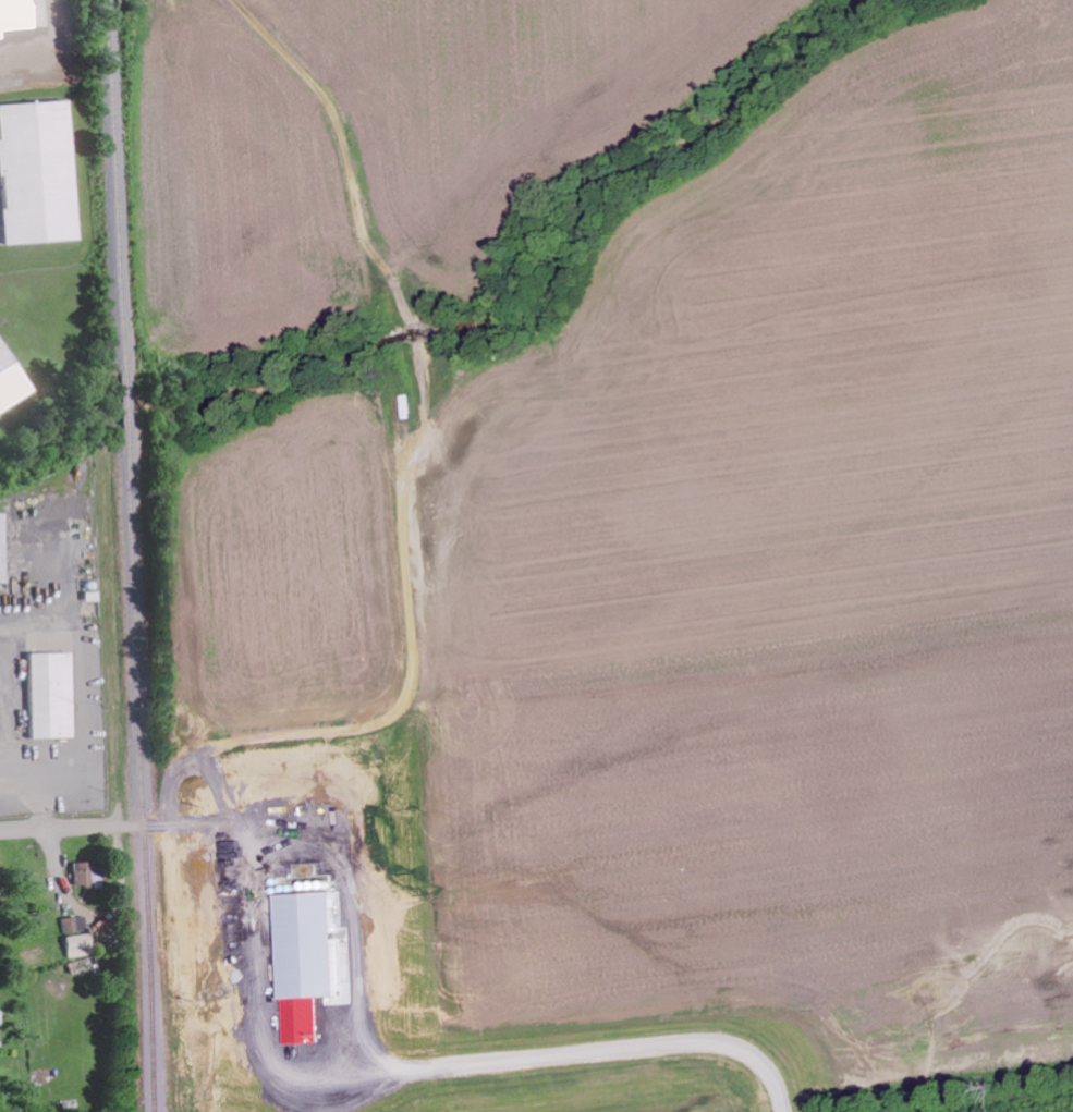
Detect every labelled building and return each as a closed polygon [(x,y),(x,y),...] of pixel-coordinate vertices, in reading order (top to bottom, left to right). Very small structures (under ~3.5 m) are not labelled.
[(76,739),(73,653),(30,654),(33,740),(76,739)] [(91,884),(91,863),(76,864),(77,884),(91,884)] [(90,957),(88,918),(65,919),(66,958),(90,957)] [(289,1045),(324,1044),(323,998),(288,1000),(289,1045)]
